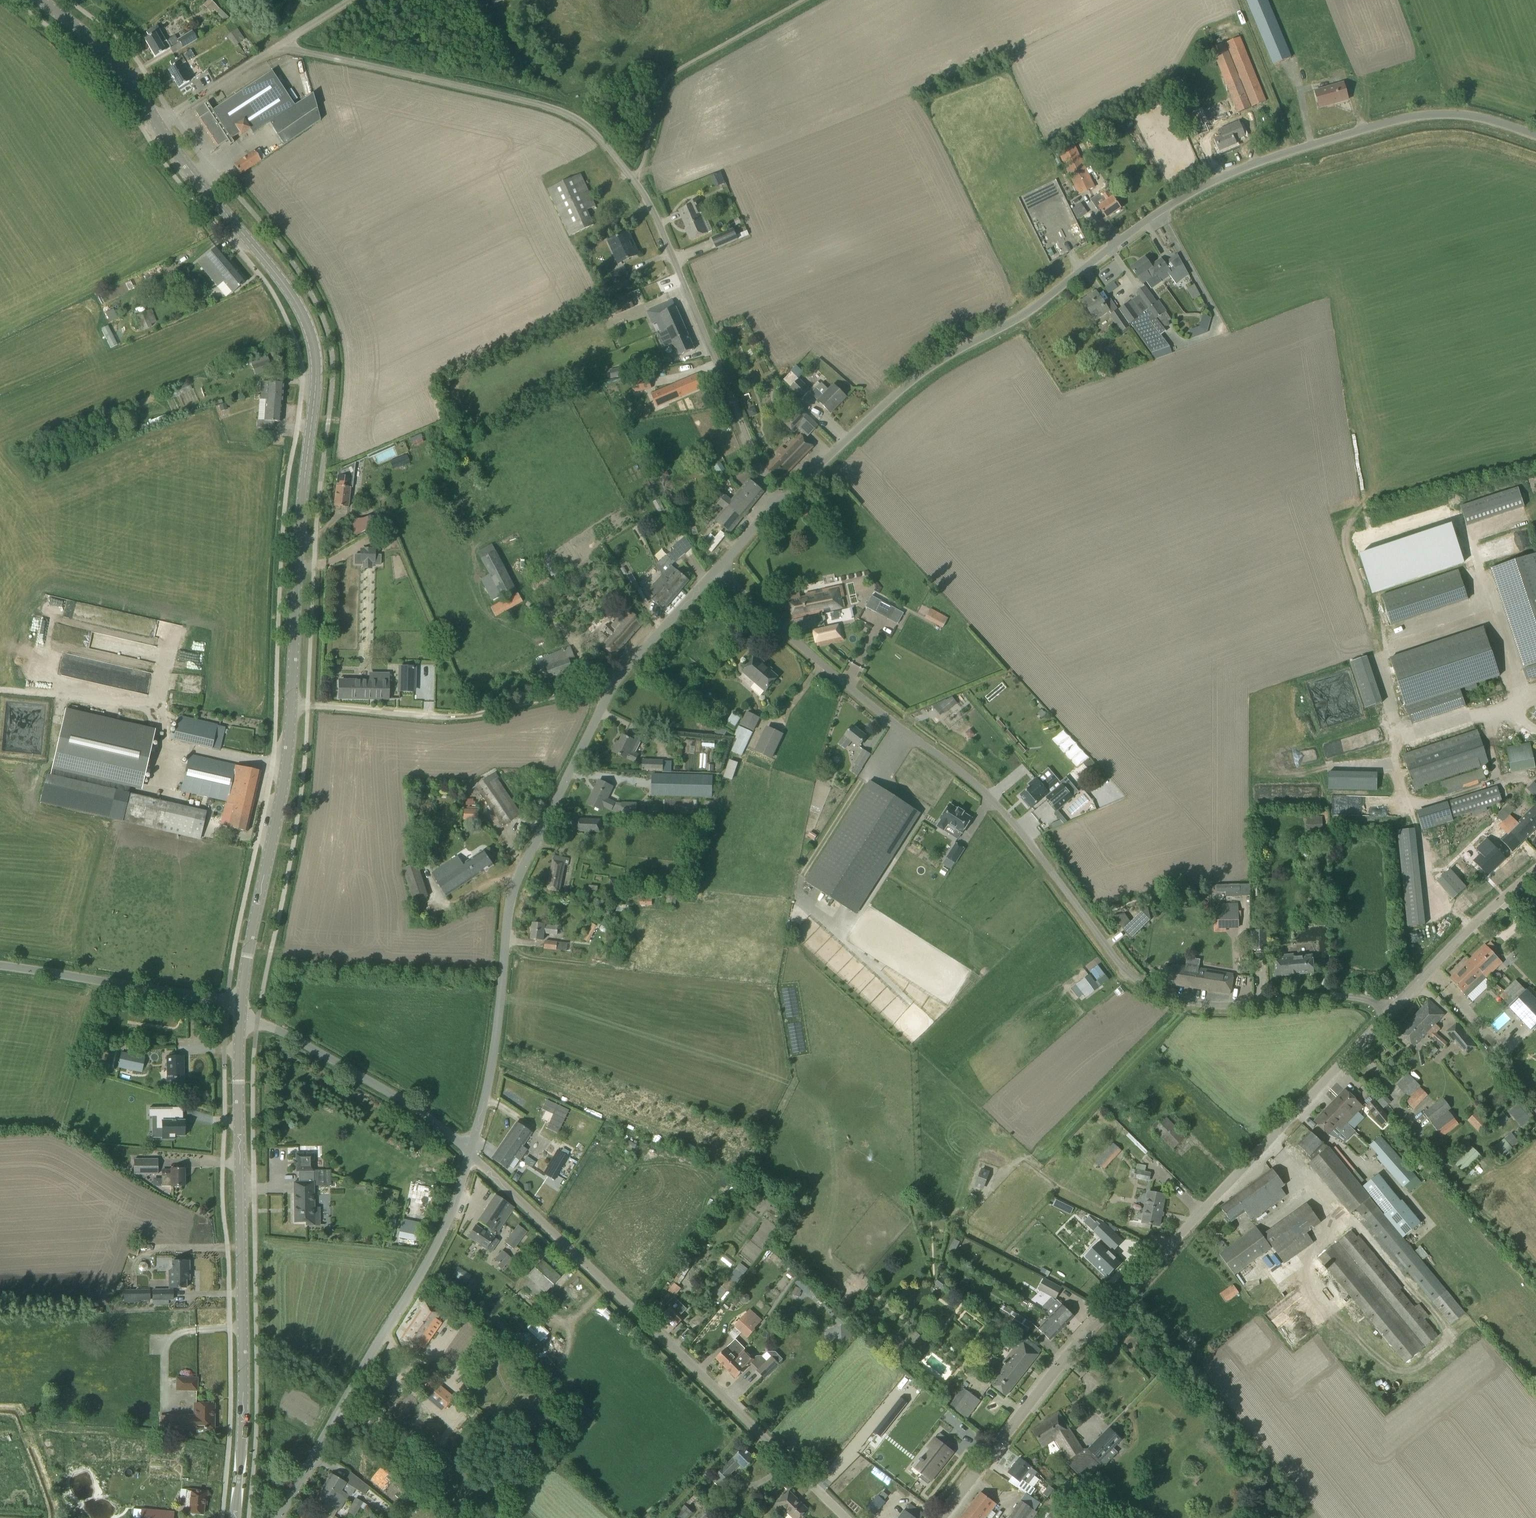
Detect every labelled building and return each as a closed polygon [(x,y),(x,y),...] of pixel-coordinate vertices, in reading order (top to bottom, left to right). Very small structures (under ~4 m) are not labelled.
[(1267,0),(1247,0),(1274,65),(1291,58),(1267,0)] [(157,26),(152,29),(146,32),(149,37),(144,39),(155,57),(170,48),(166,41),(165,41),(157,26)] [(242,42),(243,43),(246,41),(237,28),(228,35),(236,46),(242,42)] [(192,31),(177,39),(183,49),(198,40),(192,31)] [(1316,49),(1330,45),(1327,34),(1313,37),(1316,49)] [(1240,38),(1227,43),(1239,75),(1238,75),(1225,44),(1212,49),(1237,112),(1251,107),(1240,79),(1241,79),(1252,107),(1265,101),(1240,38)] [(189,82),(184,73),(179,66),(184,63),(180,56),(178,57),(169,62),(172,67),(168,69),(179,88),(189,82)] [(284,145),(320,120),(312,93),(294,106),(272,71),(213,110),(207,102),(204,104),(204,105),(195,111),(200,118),(199,118),(199,119),(200,119),(206,127),(205,128),(206,128),(212,136),(211,137),(211,138),(212,137),(218,146),(217,146),(217,147),(230,138),(233,143),(236,141),(233,137),(239,133),(241,135),(249,129),(252,134),(269,123),(277,135),(284,145)] [(1344,84),(1315,92),(1319,107),(1348,99),(1344,84)] [(1222,136),(1215,139),(1216,141),(1220,150),(1236,144),(1234,140),(1245,136),(1239,122),(1219,130),(1222,136)] [(1094,186),(1075,146),(1060,153),(1079,193),(1094,186)] [(265,157),(259,149),(255,152),(254,151),(234,165),(240,174),(260,160),(265,157)] [(720,172),(710,176),(713,182),(717,181),(720,188),(725,186),(720,172)] [(570,236),(585,229),(594,225),(587,210),(595,206),(581,174),(572,178),(548,189),(570,236)] [(1115,200),(1108,191),(1101,196),(1105,201),(1099,207),(1107,218),(1121,208),(1115,200)] [(691,240),(700,236),(707,233),(699,214),(703,212),(698,199),(690,202),(692,205),(679,210),(688,231),(687,231),(691,240)] [(732,230),(711,239),(716,249),(736,240),(748,234),(747,232),(735,237),(732,230)] [(619,236),(608,241),(611,249),(614,248),(620,262),(626,260),(635,256),(639,254),(633,240),(632,241),(628,232),(619,236)] [(233,291),(245,281),(217,247),(199,262),(217,284),(223,279),(233,291)] [(1168,269),(1161,259),(1151,266),(1145,258),(1131,267),(1138,277),(1143,284),(1151,278),(1152,280),(1157,276),(1161,282),(1170,275),(1166,270),(1168,269)] [(613,283),(628,276),(624,267),(609,275),(613,283)] [(185,273),(167,288),(178,301),(186,294),(183,291),(189,286),(192,290),(196,287),(185,273)] [(162,282),(148,288),(153,299),(166,293),(162,282)] [(1109,293),(1117,286),(1113,282),(1105,288),(1109,293)] [(1192,298),(1200,295),(1195,284),(1187,288),(1192,298)] [(1155,302),(1145,287),(1139,291),(1141,294),(1120,309),(1152,353),(1170,346),(1161,335),(1166,331),(1163,327),(1168,326),(1167,320),(1171,319),(1166,312),(1167,311),(1159,300),(1155,302)] [(1102,300),(1096,292),(1083,301),(1086,307),(1083,309),(1082,312),(1084,315),(1089,316),(1092,315),(1095,320),(1109,310),(1111,314),(1109,315),(1121,333),(1130,327),(1110,299),(1104,304),(1102,300)] [(660,331),(666,329),(667,329),(682,322),(673,300),(647,312),(652,323),(656,322),(660,331)] [(105,311),(110,322),(117,319),(112,308),(105,311)] [(135,316),(141,331),(152,326),(151,324),(157,322),(151,309),(135,316)] [(1200,326),(1189,330),(1192,338),(1207,333),(1211,318),(1203,314),(1200,326)] [(694,349),(682,322),(667,329),(666,329),(660,331),(657,333),(663,348),(673,343),(679,356),(694,349)] [(1170,346),(1152,353),(1154,359),(1172,353),(1170,346)] [(272,368),(269,361),(252,367),(255,375),(272,368)] [(810,391),(793,374),(798,369),(794,366),(790,370),(791,371),(783,379),(802,399),(810,391)] [(698,376),(655,394),(660,405),(703,387),(698,376)] [(649,378),(632,382),(634,392),(645,390),(644,387),(650,385),(649,378)] [(264,421),(270,421),(280,422),(283,383),(263,381),(261,398),(266,398),(264,421)] [(828,389),(821,383),(811,393),(817,400),(828,411),(837,402),(839,405),(847,397),(840,390),(834,384),(828,389)] [(787,417),(783,421),(790,428),(794,432),(798,428),(796,426),(797,424),(799,422),(800,421),(806,415),(798,406),(799,405),(792,394),(787,398),(795,408),(787,417)] [(806,415),(800,421),(812,432),(818,426),(806,415)] [(205,432),(191,439),(196,450),(210,443),(205,432)] [(814,447),(807,440),(801,434),(785,451),(782,447),(777,452),(781,456),(775,462),(767,470),(779,481),(814,447)] [(718,449),(708,454),(713,464),(723,459),(718,449)] [(745,464),(750,461),(744,449),(738,452),(745,464)] [(402,456),(390,461),(393,469),(405,464),(409,462),(407,455),(402,457),(402,456)] [(344,507),(347,507),(349,487),(352,487),(353,477),(350,477),(347,468),(338,472),(338,475),(337,475),(336,486),(334,506),(344,507)] [(741,491),(754,502),(764,491),(750,480),(744,487),(741,491)] [(1518,487),(1458,504),(1464,524),(1523,507),(1518,487)] [(718,490),(712,498),(717,502),(725,508),(715,519),(720,524),(726,529),(730,532),(745,513),(754,502),(741,491),(731,501),(724,495),(718,490)] [(813,506),(803,516),(808,521),(818,512),(813,506)] [(380,521),(377,516),(368,516),(362,520),(367,530),(381,523),(380,521)] [(356,536),(358,523),(350,522),(349,532),(350,532),(349,535),(356,536)] [(1458,523),(1364,553),(1377,592),(1470,561),(1458,523)] [(703,543),(713,551),(726,535),(720,530),(715,537),(711,534),(703,543)] [(674,550),(668,555),(674,562),(680,557),(685,554),(677,544),(673,548),(674,550)] [(360,554),(354,554),(354,565),(362,565),(362,562),(362,569),(372,569),(372,563),(372,565),(381,565),(381,555),(375,555),(375,548),(372,548),(363,548),(360,548),(360,554)] [(490,575),(481,579),(492,600),(515,588),(496,551),(481,558),(490,575)] [(1491,569),(1504,610),(1523,667),(1535,663),(1535,554),(1491,569)] [(668,555),(657,564),(664,574),(681,590),(689,581),(671,565),(674,562),(668,555)] [(1391,624),(1468,599),(1458,570),(1381,596),(1391,624)] [(547,574),(543,576),(533,581),(538,590),(552,582),(547,574)] [(660,590),(651,600),(656,604),(663,610),(681,590),(664,574),(658,581),(654,585),(660,590)] [(793,618),(803,616),(824,612),(824,611),(831,610),(845,607),(843,599),(842,600),(841,598),(844,597),(842,585),(805,594),(806,596),(800,597),(799,593),(790,595),(791,599),(789,600),(793,618)] [(639,587),(632,591),(643,608),(649,604),(644,595),(639,587)] [(496,616),(523,602),(517,592),(506,598),(506,599),(491,607),(496,616)] [(872,595),(865,607),(877,613),(877,612),(883,601),(872,595)] [(644,623),(626,607),(616,618),(617,618),(610,626),(607,623),(603,628),(611,636),(608,639),(602,634),(595,641),(613,657),(644,623)] [(942,628),(948,617),(929,607),(923,618),(942,628)] [(854,620),(852,608),(823,612),(825,624),(854,620)] [(810,623),(803,623),(802,617),(797,618),(798,628),(811,627),(810,623)] [(827,643),(844,639),(841,624),(823,628),(813,631),(817,646),(827,643)] [(1406,707),(1499,676),(1483,627),(1390,659),(1406,707)] [(571,647),(535,659),(540,672),(576,661),(571,647)] [(1367,655),(1348,660),(1363,708),(1381,702),(1367,655)] [(765,691),(771,685),(777,677),(767,668),(768,666),(757,656),(750,664),(743,672),(765,691)] [(399,669),(399,690),(414,691),(414,681),(414,669),(399,669)] [(388,676),(375,675),(375,682),(350,681),(340,681),(339,697),(387,698),(388,676)] [(933,705),(937,714),(957,705),(952,695),(933,705)] [(1331,724),(1363,715),(1359,701),(1355,702),(1353,695),(1348,697),(1350,703),(1336,706),(1337,711),(1331,713),(1330,710),(1327,711),(1331,724)] [(155,729),(66,708),(51,769),(142,790),(155,729)] [(710,710),(706,717),(722,726),(725,720),(714,714),(715,713),(710,710)] [(732,712),(727,721),(735,726),(740,717),(732,712)] [(747,712),(740,725),(753,732),(760,718),(747,712)] [(208,723),(178,716),(172,739),(212,749),(218,720),(209,718),(208,723)] [(742,756),(753,733),(738,726),(734,735),(736,736),(735,738),(736,739),(730,750),(742,756)] [(767,726),(755,751),(771,759),(784,734),(767,726)] [(851,741),(859,746),(867,737),(853,726),(846,734),(840,743),(846,748),(851,741)] [(1332,757),(1387,742),(1383,727),(1328,742),(1332,757)] [(1063,728),(1051,740),(1077,767),(1089,755),(1063,728)] [(1478,733),(1404,757),(1413,785),(1452,772),(1453,775),(1471,769),(1470,765),(1478,763),(1480,768),(1488,765),(1478,733)] [(638,755),(634,753),(640,739),(633,735),(631,739),(623,735),(619,743),(618,742),(613,752),(622,756),(627,759),(627,757),(635,761),(638,755)] [(1505,745),(1508,771),(1533,769),(1531,743),(1505,745)] [(856,765),(853,770),(851,772),(857,776),(861,768),(870,754),(863,750),(854,764),(856,765)] [(189,754),(181,789),(227,800),(226,802),(235,805),(229,828),(247,832),(260,771),(251,769),(189,754)] [(654,771),(661,771),(663,771),(663,761),(663,760),(643,759),(642,771),(654,771)] [(723,777),(732,780),(737,761),(728,759),(723,777)] [(1031,787),(1021,795),(1025,801),(1024,802),(1029,807),(1030,806),(1031,808),(1042,799),(1043,798),(1045,796),(1046,796),(1057,810),(1073,797),(1070,794),(1062,785),(1048,768),(1029,784),(1031,787)] [(1482,768),(1440,781),(1445,795),(1479,784),(1478,782),(1486,780),(1482,768)] [(497,779),(499,777),(496,772),(492,775),(476,785),(504,826),(518,816),(521,814),(497,779)] [(34,802),(153,826),(152,830),(200,839),(206,808),(40,774),(34,802)] [(661,774),(654,774),(651,774),(651,796),(712,797),(713,775),(661,774)] [(603,805),(611,809),(621,812),(621,814),(636,814),(637,803),(615,802),(607,798),(612,787),(608,785),(599,780),(588,803),(601,810),(603,805)] [(870,781),(805,882),(856,914),(921,813),(870,781)] [(1526,790),(1535,801),(1535,781),(1526,790)] [(1453,817),(1502,804),(1497,787),(1449,801),(1453,817)] [(937,827),(944,831),(947,826),(950,825),(962,833),(972,818),(964,813),(964,812),(959,809),(958,809),(950,804),(940,819),(941,820),(937,827)] [(1502,823),(1509,831),(1510,830),(1522,842),(1535,828),(1535,804),(1516,824),(1503,810),(1497,816),(1503,822),(1502,823)] [(1070,820),(1091,811),(1088,806),(1068,815),(1070,820)] [(464,820),(478,821),(479,810),(478,810),(478,807),(469,807),(469,809),(465,809),(464,820)] [(1322,817),(1307,817),(1307,830),(1323,829),(1322,817)] [(601,832),(601,820),(581,819),(580,831),(601,832)] [(1506,834),(1498,842),(1510,855),(1522,842),(1510,830),(1509,831),(1502,823),(1499,826),(1506,834)] [(1404,926),(1422,925),(1416,828),(1398,829),(1404,926)] [(1481,854),(1473,861),(1487,876),(1506,858),(1487,839),(1476,849),(1481,854)] [(955,863),(964,849),(956,843),(947,858),(955,863)] [(446,896),(485,870),(494,865),(484,850),(463,865),(457,856),(431,873),(446,896)] [(547,889),(557,891),(558,889),(563,865),(568,866),(569,858),(554,855),(547,889)] [(402,866),(414,900),(428,895),(416,861),(402,866)] [(1448,868),(1435,880),(1452,899),(1466,887),(1448,868)] [(625,878),(609,878),(608,889),(624,889),(625,878)] [(1240,884),(1217,884),(1217,886),(1217,891),(1227,891),(1227,896),(1241,896),(1241,895),(1250,895),(1250,884),(1240,884)] [(675,909),(677,894),(666,893),(664,908),(675,909)] [(640,905),(652,905),(652,896),(640,897),(640,905)] [(1527,908),(1535,918),(1535,899),(1527,908)] [(1224,902),(1217,902),(1217,924),(1217,929),(1218,929),(1239,929),(1239,906),(1224,906),(1224,902)] [(1130,922),(1123,929),(1130,940),(1151,919),(1148,908),(1143,909),(1140,910),(1140,912),(1135,917),(1130,922)] [(542,940),(543,934),(558,935),(559,927),(551,925),(533,923),(531,939),(542,940)] [(1267,951),(1267,931),(1252,931),(1251,951),(1267,951)] [(571,951),(572,944),(546,940),(544,948),(567,951),(571,951)] [(1485,945),(1467,962),(1484,979),(1502,962),(1493,953),(1497,949),(1491,943),(1488,947),(1485,945)] [(1314,973),(1312,955),(1294,957),(1293,954),(1283,955),(1283,957),(1274,958),(1276,976),(1314,973)] [(1450,979),(1463,993),(1467,996),(1484,979),(1467,962),(1450,979)] [(1233,975),(1172,965),(1169,984),(1230,994),(1233,975)] [(1086,997),(1090,994),(1098,988),(1089,975),(1076,984),(1086,997)] [(1525,991),(1516,981),(1513,983),(1505,991),(1514,1001),(1525,991)] [(1509,1006),(1532,1031),(1535,1027),(1535,999),(1527,989),(1525,991),(1514,1001),(1509,1006)] [(1408,1021),(1398,1032),(1414,1046),(1420,1039),(1440,1019),(1445,1014),(1430,999),(1425,1004),(1409,1022),(1408,1021)] [(1477,1046),(1457,1022),(1445,1032),(1453,1042),(1456,1040),(1467,1054),(1477,1046)] [(1427,1034),(1444,1049),(1448,1044),(1436,1034),(1440,1029),(1435,1025),(1427,1034)] [(1433,1046),(1428,1052),(1429,1053),(1428,1055),(1431,1057),(1433,1055),(1434,1055),(1438,1050),(1433,1046)] [(118,1067),(142,1072),(145,1056),(121,1052),(118,1067)] [(174,1086),(184,1086),(183,1056),(167,1056),(167,1066),(168,1087),(174,1086)] [(1412,1072),(1415,1081),(1423,1077),(1420,1069),(1412,1072)] [(1428,1095),(1408,1075),(1397,1085),(1409,1098),(1406,1101),(1413,1109),(1428,1095)] [(95,1077),(93,1083),(101,1085),(103,1079),(95,1077)] [(1345,1090),(1333,1102),(1346,1115),(1342,1119),(1347,1124),(1363,1107),(1359,1103),(1352,1097),(1345,1090)] [(1385,1095),(1377,1101),(1383,1108),(1391,1103),(1385,1095)] [(1424,1112),(1432,1123),(1439,1133),(1443,1130),(1446,1134),(1456,1126),(1453,1121),(1446,1113),(1451,1109),(1443,1098),(1435,1104),(1424,1112)] [(544,1104),(542,1109),(553,1114),(551,1118),(549,1123),(546,1127),(557,1132),(560,1128),(562,1123),(564,1119),(566,1114),(568,1110),(557,1105),(546,1100),(544,1104)] [(1390,1119),(1374,1100),(1367,1106),(1383,1125),(1390,1119)] [(1333,1102),(1315,1121),(1328,1134),(1337,1126),(1349,1138),(1355,1131),(1353,1129),(1348,1125),(1347,1124),(1342,1119),(1346,1115),(1333,1102)] [(1523,1128),(1532,1119),(1517,1103),(1508,1112),(1523,1128)] [(171,1108),(148,1109),(148,1118),(156,1117),(156,1129),(161,1129),(162,1140),(174,1140),(174,1137),(182,1136),(182,1130),(184,1130),(184,1123),(182,1123),(182,1121),(172,1121),(171,1108)] [(1477,1111),(1468,1120),(1476,1130),(1486,1121),(1477,1111)] [(1497,1129),(1508,1118),(1504,1113),(1492,1124),(1497,1129)] [(1166,1118),(1160,1124),(1157,1120),(1152,1126),(1155,1129),(1173,1149),(1185,1138),(1166,1118)] [(517,1123),(492,1159),(506,1168),(512,1160),(514,1156),(520,1160),(524,1154),(526,1150),(521,1146),(531,1133),(525,1129),(517,1123)] [(1309,1160),(1311,1161),(1308,1164),(1349,1214),(1355,1210),(1402,1266),(1398,1269),(1404,1276),(1408,1272),(1451,1325),(1465,1314),(1384,1215),(1369,1198),(1329,1147),(1323,1145),(1324,1144),(1318,1138),(1311,1131),(1297,1145),(1305,1152),(1311,1158),(1309,1160)] [(1504,1139),(1492,1149),(1501,1160),(1513,1149),(1504,1139)] [(1104,1170),(1115,1157),(1121,1150),(1113,1142),(1106,1150),(1095,1163),(1104,1170)] [(1378,1158),(1402,1187),(1404,1185),(1415,1176),(1391,1146),(1378,1158)] [(1472,1147),(1456,1165),(1466,1174),(1482,1157),(1472,1147)] [(555,1179),(567,1157),(561,1153),(556,1151),(544,1173),(555,1179)] [(296,1161),(294,1161),(294,1166),(296,1166),(296,1171),(298,1171),(314,1171),(314,1170),(313,1154),(306,1154),(296,1154),(296,1161)] [(157,1160),(133,1160),(133,1173),(157,1174),(157,1160)] [(162,1172),(162,1186),(175,1186),(185,1186),(185,1169),(175,1169),(171,1169),(162,1169),(162,1172)] [(306,1225),(314,1225),(314,1186),(331,1185),(331,1175),(331,1169),(322,1170),(314,1170),(314,1171),(298,1171),(298,1182),(294,1182),(294,1222),(306,1222),(306,1225)] [(981,1169),(975,1186),(984,1189),(990,1172),(981,1169)] [(1135,1169),(1133,1169),(1131,1176),(1149,1181),(1151,1173),(1135,1169)] [(1283,1187),(1277,1178),(1271,1170),(1220,1207),(1226,1215),(1231,1222),(1245,1212),(1249,1218),(1252,1221),(1282,1200),(1287,1196),(1281,1188),(1283,1187)] [(1400,1201),(1378,1174),(1364,1186),(1386,1213),(1400,1201)] [(1142,1222),(1159,1226),(1165,1195),(1148,1192),(1142,1222)] [(496,1234),(508,1215),(514,1207),(495,1195),(477,1221),(496,1234)] [(1264,1234),(1283,1262),(1312,1243),(1304,1231),(1318,1222),(1307,1206),(1264,1234)] [(1103,1222),(1094,1232),(1105,1242),(1114,1233),(1106,1225),(1103,1222)] [(467,1237),(476,1242),(486,1249),(492,1253),(499,1241),(494,1237),(483,1231),(475,1225),(467,1237)] [(511,1249),(523,1233),(515,1227),(503,1243),(511,1249)] [(1271,1248),(1256,1228),(1219,1254),(1234,1275),(1271,1248)] [(420,1236),(399,1232),(398,1237),(419,1242),(420,1236)] [(1405,1363),(1418,1353),(1438,1337),(1424,1320),(1428,1316),(1418,1305),(1414,1308),(1351,1232),(1338,1243),(1332,1248),(1319,1258),(1405,1363)] [(1088,1259),(1092,1263),(1096,1267),(1097,1267),(1100,1270),(1106,1276),(1107,1276),(1112,1270),(1113,1270),(1113,1269),(1118,1263),(1119,1264),(1119,1263),(1119,1264),(1120,1263),(1120,1262),(1119,1263),(1115,1259),(1115,1258),(1107,1251),(1098,1242),(1097,1242),(1097,1243),(1093,1248),(1096,1250),(1088,1259)] [(504,1267),(510,1259),(501,1252),(495,1259),(504,1267)] [(537,1299),(559,1277),(541,1259),(519,1281),(537,1299)] [(168,1271),(168,1288),(186,1287),(186,1279),(189,1279),(189,1261),(172,1261),(172,1271),(168,1271)] [(458,1267),(454,1275),(465,1280),(468,1272),(458,1267)] [(743,1275),(735,1269),(721,1287),(729,1293),(743,1275)] [(935,1284),(943,1292),(949,1285),(940,1277),(935,1284)] [(1044,1279),(1038,1289),(1055,1299),(1061,1288),(1044,1279)] [(1238,1294),(1232,1285),(1220,1293),(1226,1302),(1238,1294)] [(152,1289),(152,1290),(153,1305),(168,1305),(168,1300),(173,1300),(173,1290),(173,1288),(152,1289)] [(149,1290),(124,1290),(124,1302),(137,1302),(137,1301),(149,1300),(149,1290)] [(683,1319),(680,1316),(684,1312),(687,1309),(675,1297),(674,1296),(667,1304),(670,1308),(660,1318),(672,1330),(679,1323),(683,1319)] [(1046,1311),(1051,1316),(1063,1327),(1074,1316),(1062,1304),(1062,1305),(1056,1300),(1046,1311)] [(440,1312),(434,1308),(426,1303),(400,1340),(406,1345),(402,1350),(410,1356),(440,1312)] [(1033,1324),(1003,1306),(996,1316),(1027,1335),(1033,1324)] [(750,1310),(734,1327),(742,1334),(746,1338),(762,1321),(750,1310)] [(1050,1340),(1063,1327),(1051,1316),(1038,1329),(1043,1333),(1050,1340)] [(913,1330),(904,1341),(897,1335),(886,1349),(903,1363),(915,1348),(920,1353),(928,1342),(913,1330)] [(1041,1351),(1033,1344),(1025,1338),(1001,1370),(1003,1371),(992,1385),(998,1390),(1006,1396),(1041,1351)] [(716,1358),(726,1368),(745,1349),(734,1340),(723,1351),(716,1358)] [(745,1349),(726,1368),(736,1378),(743,1371),(750,1363),(757,1371),(767,1361),(762,1356),(757,1356),(756,1357),(754,1355),(750,1355),(745,1349)] [(764,1377),(782,1358),(776,1352),(772,1356),(767,1361),(757,1371),(764,1377)] [(453,1384),(466,1368),(457,1361),(444,1377),(453,1384)] [(425,1373),(414,1386),(443,1410),(454,1397),(425,1373)] [(197,1378),(187,1378),(176,1378),(176,1390),(187,1390),(197,1390),(197,1378)] [(979,1401),(972,1394),(963,1389),(950,1405),(958,1412),(966,1418),(979,1401)] [(168,1416),(159,1416),(159,1428),(167,1428),(212,1429),(212,1404),(197,1404),(196,1417),(168,1416)] [(1054,1437),(1064,1450),(1069,1458),(1071,1461),(1067,1463),(1083,1479),(1104,1465),(1117,1452),(1114,1448),(1122,1440),(1109,1427),(1088,1449),(1086,1449),(1084,1449),(1083,1449),(1082,1450),(1059,1415),(1034,1431),(1034,1430),(1033,1431),(1038,1439),(1043,1445),(1054,1437)] [(929,1451),(912,1471),(920,1477),(919,1478),(928,1485),(947,1463),(946,1462),(958,1448),(955,1446),(956,1446),(942,1434),(928,1450),(929,1451)] [(827,1468),(840,1450),(835,1446),(826,1458),(827,1459),(822,1465),(827,1468)] [(731,1474),(740,1465),(745,1469),(755,1459),(744,1447),(733,1458),(723,1468),(711,1479),(721,1490),(734,1478),(731,1474)] [(1032,1467),(1020,1458),(1017,1462),(1016,1461),(1013,1465),(1013,1466),(1008,1473),(1013,1477),(1023,1484),(1020,1489),(1026,1493),(1027,1492),(1031,1495),(1035,1490),(1028,1485),(1037,1473),(1031,1468),(1032,1467)] [(325,1485),(346,1498),(348,1494),(339,1489),(344,1481),(332,1474),(325,1485)] [(404,1474),(394,1485),(403,1493),(406,1489),(412,1482),(404,1474)] [(359,1480),(354,1488),(364,1495),(369,1487),(359,1480)] [(317,1509),(326,1515),(331,1517),(332,1517),(337,1509),(338,1510),(342,1505),(344,1501),(345,1498),(346,1498),(325,1485),(314,1503),(319,1506),(317,1509)] [(187,1489),(185,1512),(193,1513),(203,1514),(204,1504),(207,1505),(208,1492),(205,1491),(195,1490),(187,1489)] [(801,1516),(808,1509),(789,1491),(777,1504),(792,1517),(799,1517),(801,1516)] [(996,1504),(989,1498),(981,1492),(960,1517),(985,1517),(996,1504)] [(671,1517),(688,1517),(693,1513),(687,1507),(689,1504),(690,1505),(698,1496),(695,1493),(693,1496),(692,1495),(671,1517)] [(878,1495),(866,1509),(874,1515),(886,1502),(878,1495)] [(354,1503),(360,1506),(365,1510),(368,1505),(356,1499),(354,1503)] [(1021,1501),(1010,1517),(1034,1517),(1038,1512),(1021,1501)] [(360,1506),(354,1503),(348,1511),(355,1515),(360,1506)] [(916,1508),(910,1503),(899,1517),(921,1517),(924,1514),(916,1508)] [(134,1510),(133,1517),(173,1517),(173,1513),(134,1510)]
